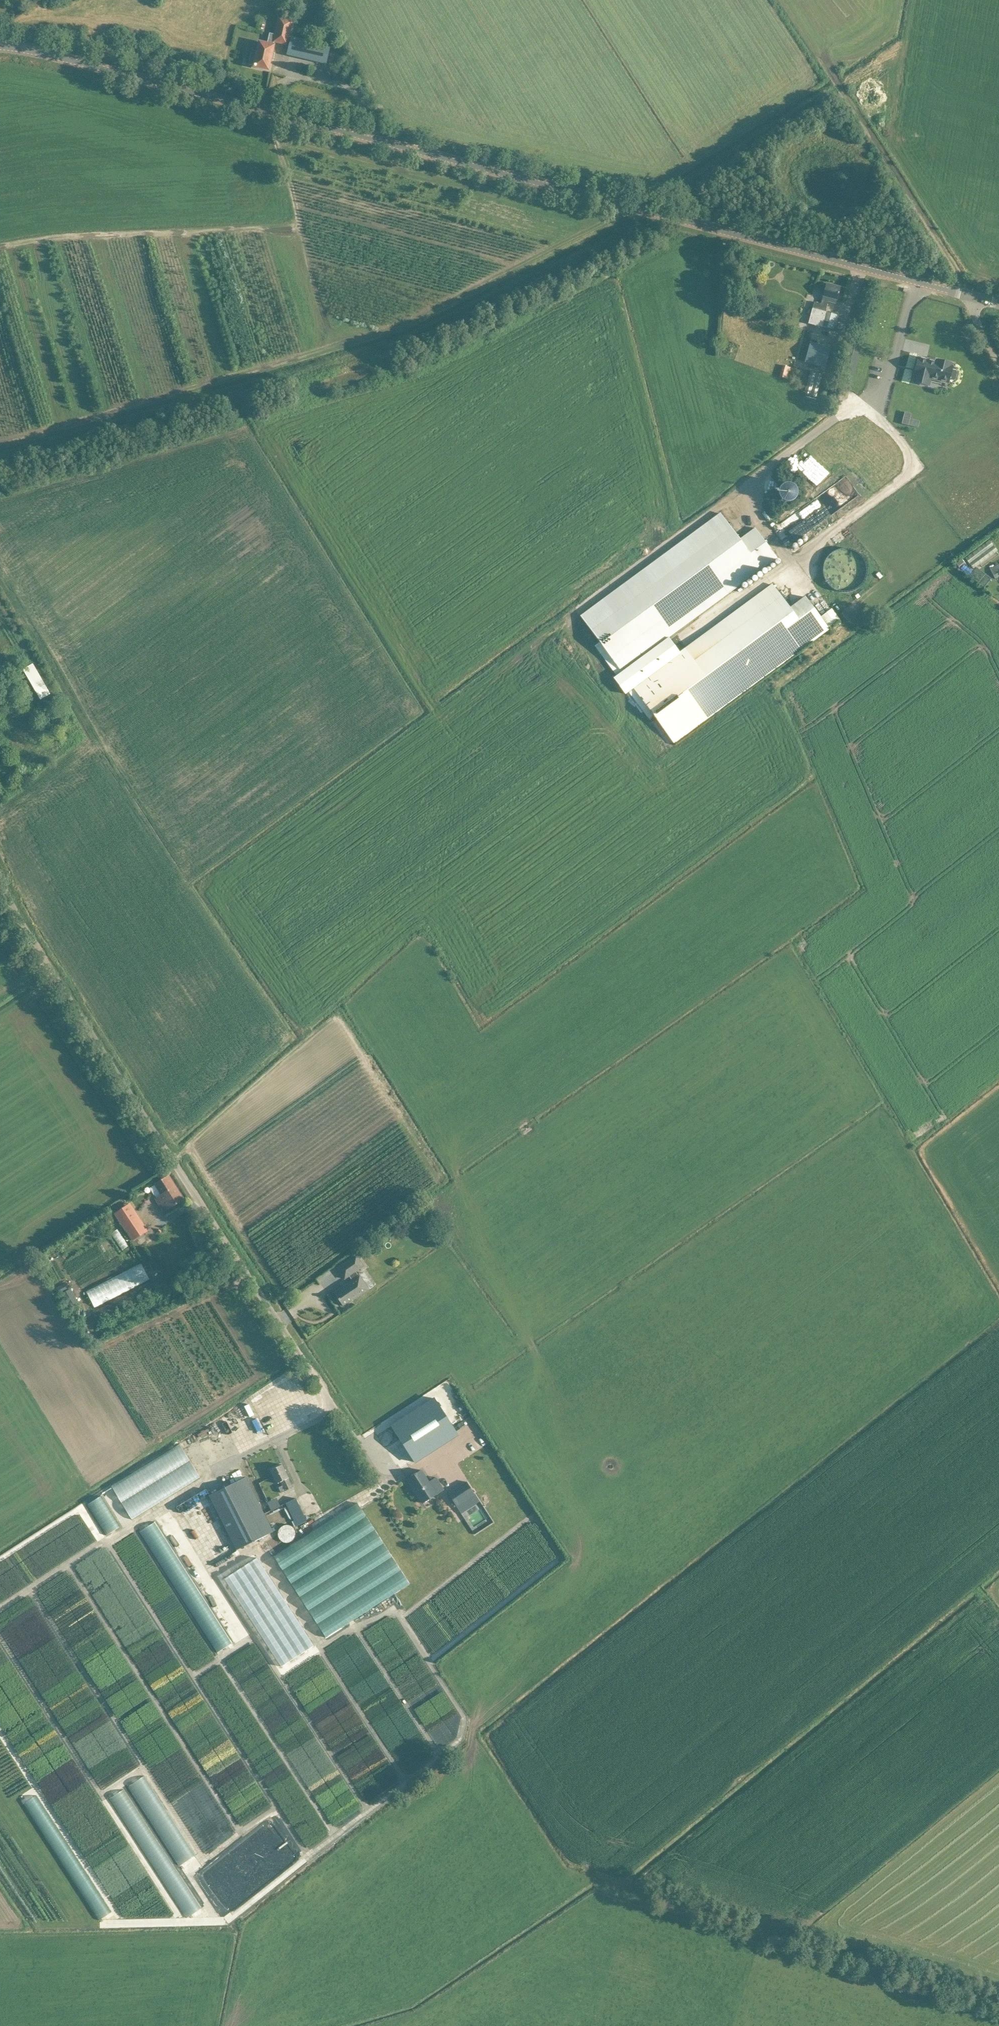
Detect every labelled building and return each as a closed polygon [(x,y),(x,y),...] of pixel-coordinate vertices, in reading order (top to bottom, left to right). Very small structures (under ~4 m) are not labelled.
[(252,50),(251,55),(248,65),(254,66),(254,67),(268,70),(270,61),(273,61),(275,54),(272,53),(275,42),(287,44),(292,20),(279,17),(274,34),(270,33),(267,43),(259,41),(256,52),(252,50)] [(291,37),(289,45),(287,55),(326,64),(328,54),(330,47),(291,37)] [(814,302),(808,324),(835,331),(839,315),(826,312),(828,302),(835,303),(836,300),(837,300),(840,287),(827,284),(821,304),(814,302)] [(810,343),(805,361),(825,367),(830,347),(811,342),(810,343)] [(914,376),(913,383),(929,387),(931,380),(949,384),(950,381),(953,381),(956,380),(957,373),(956,370),(952,369),(953,366),(951,366),(952,363),(936,359),(936,361),(918,357),(913,375),(914,376)] [(790,367),(787,378),(796,381),(799,369),(790,367)] [(810,493),(794,500),(801,516),(817,509),(810,493)] [(720,513),(580,615),(600,642),(595,646),(616,676),(621,672),(669,638),(777,559),(755,527),(738,539),(720,513)] [(838,582),(869,585),(871,556),(857,555),(855,569),(848,568),(847,576),(839,576),(838,582)] [(990,569),(995,579),(998,577),(998,564),(990,569)] [(616,676),(614,678),(626,695),(628,693),(649,721),(655,717),(674,744),(829,630),(805,597),(790,608),(772,584),(679,652),(669,638),(621,672),(616,676)] [(169,1176),(160,1182),(155,1185),(161,1195),(155,1199),(163,1212),(183,1200),(169,1176)] [(128,1206),(115,1214),(133,1241),(148,1231),(137,1214),(134,1216),(128,1206)] [(350,1275),(353,1280),(334,1293),(343,1306),(352,1300),(353,1301),(369,1290),(360,1276),(359,1277),(355,1272),(362,1267),(359,1262),(360,1261),(356,1256),(338,1268),(345,1278),(350,1275)] [(66,1283),(56,1289),(59,1295),(69,1289),(66,1283)] [(434,1398),(391,1425),(414,1461),(452,1437),(457,1434),(434,1398)] [(264,1433),(271,1429),(257,1403),(250,1407),(264,1433)] [(188,1489),(208,1478),(189,1444),(119,1481),(128,1498),(126,1500),(137,1521),(190,1493),(188,1489)] [(281,1493),(285,1491),(293,1487),(282,1464),(270,1470),(277,1484),(281,1482),(283,1486),(279,1487),(281,1493)] [(421,1471),(408,1479),(423,1503),(444,1489),(436,1477),(428,1482),(421,1471)] [(232,1552),(261,1538),(273,1532),(246,1477),(209,1495),(231,1538),(226,1541),(232,1552)] [(449,1493),(457,1505),(475,1494),(467,1480),(449,1493)] [(307,1520),(296,1498),(286,1503),(297,1525),(307,1520)] [(92,1506),(116,1536),(128,1527),(106,1501),(103,1503),(100,1500),(92,1506)] [(284,1511),(274,1511),(273,1520),(283,1520),(284,1511)] [(237,1647),(166,1517),(146,1528),(214,1653),(225,1648),(227,1653),(237,1647)] [(437,1533),(441,1542),(452,1538),(448,1529),(437,1533)] [(288,1675),(325,1653),(269,1559),(261,1564),(261,1565),(236,1580),(259,1618),(255,1620),(288,1675)] [(137,1787),(147,1802),(162,1793),(152,1778),(137,1787)] [(120,1798),(193,1921),(207,1913),(134,1790),(120,1798)] [(154,1798),(148,1803),(157,1816),(170,1806),(164,1798),(158,1802),(154,1798)] [(202,1859),(178,1816),(163,1825),(187,1867),(202,1859)]
